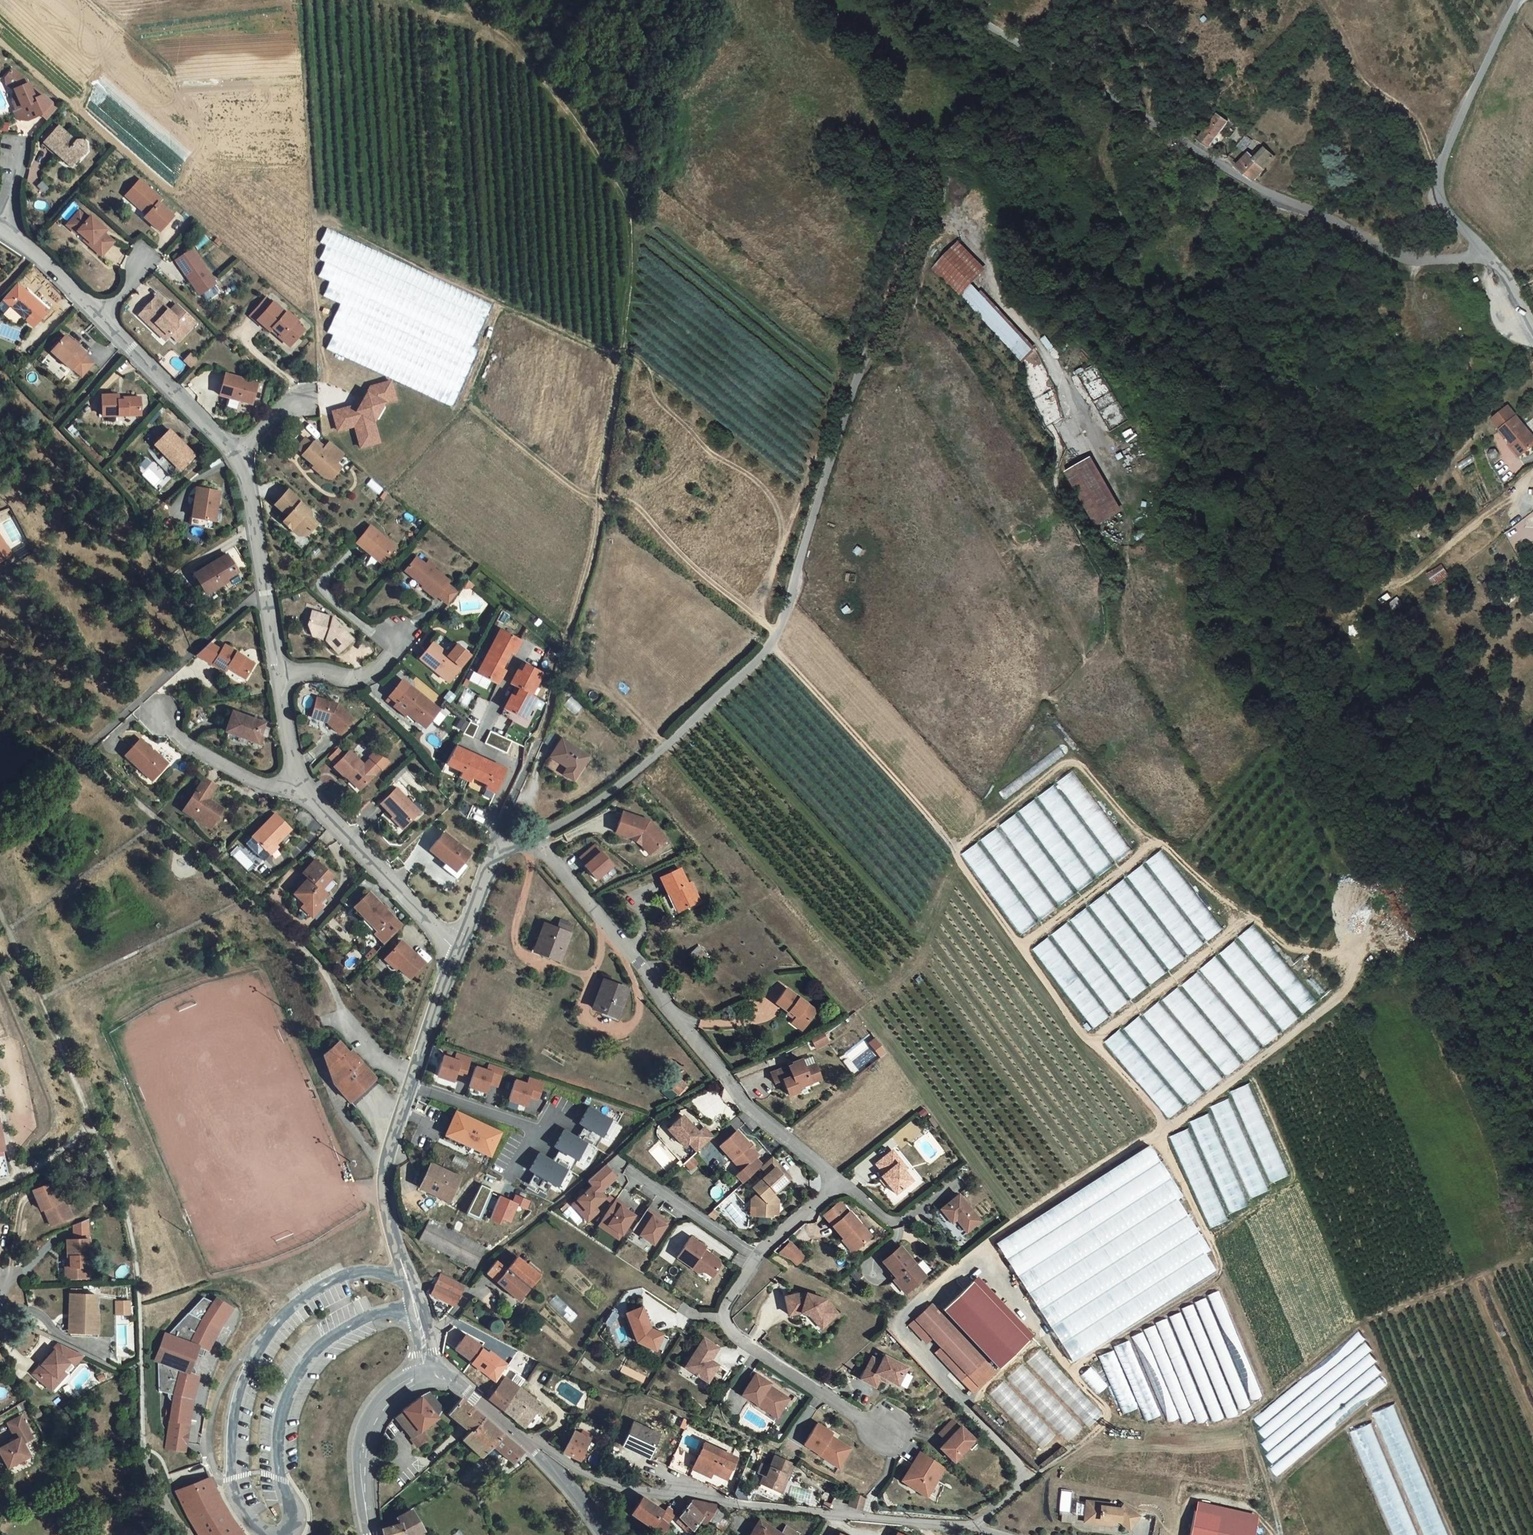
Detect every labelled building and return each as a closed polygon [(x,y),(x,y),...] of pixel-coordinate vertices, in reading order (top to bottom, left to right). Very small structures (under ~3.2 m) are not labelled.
[(29,83),(14,70),(7,78),(8,84),(17,91),(14,102),(17,111),(15,111),(18,122),(26,123),(37,119),(35,113),(39,111),(36,102),(29,83)] [(44,99),(36,102),(39,111),(35,113),(37,119),(40,118),(51,106),(44,99)] [(56,111),(51,106),(40,118),(46,123),(56,111)] [(1213,136),(1229,116),(1219,108),(1194,141),(1209,149),(1216,139),(1213,136)] [(1247,130),(1238,123),(1229,132),(1238,140),(1247,130)] [(60,125),(46,141),(63,157),(66,153),(76,162),(88,150),(87,143),(83,139),(78,140),(77,140),(60,125)] [(1243,150),(1251,141),(1246,136),(1238,146),(1243,150)] [(1254,178),(1273,151),(1260,140),(1251,152),(1246,149),(1236,163),(1252,175),(1254,178)] [(66,153),(63,157),(73,166),(76,162),(66,153)] [(125,198),(131,204),(145,189),(139,183),(125,198)] [(157,233),(171,218),(157,205),(159,202),(145,189),(131,204),(145,217),(143,220),(157,233)] [(194,213),(199,207),(193,202),(188,207),(194,213)] [(79,212),(68,224),(69,227),(74,232),(77,232),(92,245),(90,247),(101,257),(114,243),(103,233),(106,231),(91,217),(88,220),(79,212)] [(320,242),(326,244),(486,318),(492,303),(327,227),(320,242)] [(970,283),(984,270),(957,239),(930,267),(1021,364),(1036,348),(981,289),(977,291),(970,283)] [(319,259),(325,262),(479,333),(486,318),(326,244),(319,259)] [(198,295),(212,287),(190,251),(176,259),(198,295)] [(318,276),(330,282),(472,348),(479,333),(325,262),(318,276)] [(330,282),(323,295),(340,303),(472,363),(477,350),(472,348),(330,282)] [(35,326),(49,310),(36,297),(34,299),(24,290),(12,305),(35,326)] [(271,305),(265,299),(262,302),(268,308),(271,305)] [(152,300),(136,318),(153,333),(154,330),(165,340),(168,336),(174,330),(182,336),(192,325),(175,309),(169,315),(152,300)] [(262,302),(249,318),(255,323),(256,322),(268,333),(271,330),(277,336),(275,338),(283,346),(290,339),(293,342),(301,333),(292,325),(294,323),(284,314),(283,316),(271,305),(268,308),(262,302)] [(340,303),(327,332),(332,335),(459,392),(472,363),(340,303)] [(154,330),(153,333),(163,342),(165,340),(154,330)] [(174,330),(168,336),(176,343),(182,336),(174,330)] [(271,330),(268,333),(274,339),(275,338),(277,336),(271,330)] [(326,349),(452,407),(459,392),(332,335),(326,349)] [(81,376),(92,364),(84,356),(85,355),(66,336),(52,352),(57,358),(56,360),(62,366),(64,364),(71,370),(73,369),(81,376)] [(290,339),(283,346),(287,349),(293,342),(290,339)] [(188,355),(183,362),(189,368),(195,361),(188,355)] [(250,404),(256,385),(227,376),(221,396),(250,404)] [(359,449),(381,443),(374,423),(384,403),(396,400),(391,380),(369,386),(366,391),(359,402),(331,411),(337,432),(353,427),(359,449)] [(140,416),(139,398),(127,399),(127,401),(117,402),(117,397),(102,397),(102,418),(140,416)] [(1512,420),(1503,410),(1489,422),(1498,432),(1509,445),(1511,443),(1522,455),(1532,445),(1532,444),(1512,420)] [(186,461),(192,456),(180,442),(178,444),(176,441),(177,440),(168,430),(152,446),(178,472),(188,464),(186,461)] [(298,449),(304,454),(312,445),(306,439),(298,449)] [(314,443),(312,445),(304,454),(302,455),(317,469),(317,473),(323,478),(327,474),(332,477),(339,470),(335,465),(343,456),(329,443),(323,449),(324,451),(323,452),(314,443)] [(1098,522),(1124,506),(1094,451),(1066,464),(1098,522)] [(211,528),(217,490),(196,487),(188,524),(211,528)] [(303,534),(313,524),(304,515),(305,512),(296,503),(296,500),(285,490),(271,505),(278,512),(282,511),(286,515),(283,518),(290,525),(288,528),(295,534),(303,534)] [(281,521),(288,528),(290,525),(283,518),(281,521)] [(367,528),(353,545),(365,555),(367,553),(380,564),(392,549),(367,528)] [(217,584),(235,573),(224,555),(191,575),(204,595),(218,586),(217,584)] [(434,598),(444,607),(454,596),(444,587),(446,584),(430,571),(432,569),(426,563),(423,567),(414,559),(402,572),(414,583),(417,580),(422,585),(418,589),(432,601),(434,598)] [(469,590),(471,587),(465,583),(460,589),(462,591),(469,590)] [(336,654),(350,642),(335,622),(313,614),(307,627),(311,634),(325,639),(324,641),(336,654)] [(513,654),(520,640),(501,630),(478,674),(497,684),(505,670),(501,668),(509,652),(513,654)] [(215,664),(223,651),(208,643),(195,655),(211,665),(213,663),(215,664)] [(447,682),(460,668),(459,667),(448,657),(449,655),(435,643),(421,660),(447,682)] [(449,655),(448,657),(459,667),(469,655),(458,645),(449,655)] [(244,678),(254,662),(226,646),(223,651),(215,664),(225,671),(228,665),(235,669),(234,671),(244,678)] [(538,680),(542,672),(526,663),(521,671),(518,669),(510,683),(516,686),(519,688),(515,696),(512,694),(504,709),(523,718),(530,705),(540,710),(545,702),(528,693),(536,679),(538,680)] [(397,699),(407,686),(399,680),(387,697),(386,697),(395,703),(397,699)] [(425,725),(437,707),(407,686),(397,699),(406,705),(406,712),(425,725)] [(343,731),(355,717),(334,700),(315,696),(311,712),(331,716),(329,719),(343,731)] [(395,703),(387,697),(384,701),(392,707),(395,703)] [(404,715),(406,712),(406,705),(397,699),(395,703),(392,707),(404,715)] [(260,740),(266,725),(237,715),(233,727),(229,726),(226,733),(252,742),(254,737),(260,740)] [(474,738),(479,726),(471,722),(465,734),(474,738)] [(491,731),(485,743),(507,753),(513,741),(491,731)] [(589,760),(563,741),(550,758),(566,770),(561,775),(572,783),(589,760)] [(154,784),(169,767),(156,755),(155,757),(152,756),(154,753),(142,742),(127,757),(139,768),(139,770),(154,784)] [(496,794),(506,768),(455,744),(445,765),(460,772),(457,777),(469,783),(471,778),(484,785),(483,789),(496,794)] [(362,784),(374,772),(381,766),(382,767),(389,759),(377,747),(370,755),(371,756),(364,763),(350,749),(335,765),(345,776),(348,772),(362,784)] [(1065,754),(1060,748),(1002,792),(1006,799),(1065,754)] [(1074,770),(1058,782),(1117,862),(1133,850),(1074,770)] [(184,814),(202,827),(205,822),(215,828),(225,813),(211,805),(220,791),(206,781),(184,814)] [(1055,785),(1039,797),(1098,877),(1114,865),(1055,785)] [(406,829),(421,812),(398,791),(383,807),(406,829)] [(1035,800),(1019,811),(1078,891),(1094,879),(1035,800)] [(623,812),(616,832),(632,838),(637,840),(642,846),(649,853),(653,850),(664,840),(649,821),(623,812)] [(1016,814),(1000,826),(1059,905),(1076,893),(1016,814)] [(275,847),(290,831),(273,816),(252,840),(265,853),(272,845),(275,847)] [(212,833),(215,828),(205,822),(202,827),(212,833)] [(998,828),(982,840),(1041,920),(1057,908),(998,828)] [(462,864),(469,854),(443,832),(429,850),(445,863),(453,869),(459,862),(462,864)] [(978,842),(962,854),(1021,934),(1037,922),(978,842)] [(580,858),(585,865),(584,866),(595,879),(611,865),(595,845),(580,858)] [(1163,850),(1147,862),(1207,941),(1223,929),(1163,850)] [(318,893),(333,877),(315,860),(303,873),(309,879),(295,896),(306,906),(310,901),(318,908),(325,900),(318,893)] [(464,866),(462,864),(459,862),(453,869),(445,863),(441,868),(455,879),(464,866)] [(1143,864),(1128,877),(1188,955),(1204,943),(1143,864)] [(680,912),(698,905),(691,888),(688,889),(681,874),(662,881),(669,897),(673,896),(680,912)] [(1124,879),(1108,891),(1169,970),(1184,957),(1124,879)] [(388,942),(402,927),(370,894),(353,910),(364,921),(366,919),(388,942)] [(1105,894),(1089,906),(1150,984),(1165,972),(1105,894)] [(314,913),(318,908),(310,901),(306,906),(314,913)] [(1086,908),(1071,920),(1131,999),(1147,986),(1086,908)] [(545,925),(535,953),(560,962),(571,935),(574,926),(562,921),(558,930),(545,925)] [(1068,923),(1052,935),(1113,1013),(1128,1001),(1068,923)] [(1253,925),(1239,937),(1303,1013),(1317,1001),(1253,925)] [(1048,938),(1032,950),(1093,1028),(1109,1016),(1048,938)] [(413,976),(426,962),(403,941),(390,956),(413,976)] [(1234,941),(1220,954),(1284,1029),(1298,1017),(1234,941)] [(377,947),(369,956),(373,959),(380,950),(377,947)] [(697,963),(707,955),(701,949),(698,951),(696,949),(689,954),(697,963)] [(1293,965),(1320,996),(1329,988),(1303,956),(1293,965)] [(1215,957),(1201,969),(1265,1045),(1279,1033),(1215,957)] [(1197,973),(1182,985),(1246,1061),(1261,1049),(1197,973)] [(615,1019),(625,990),(599,980),(589,1008),(615,1019)] [(1177,988),(1163,1001),(1227,1076),(1241,1064),(1177,988)] [(806,1028),(818,1013),(788,990),(777,1003),(791,1014),(792,1013),(799,1019),(798,1022),(806,1028)] [(1158,1003),(1143,1015),(1207,1090),(1222,1078),(1158,1003)] [(1139,1016),(1124,1029),(1188,1104),(1203,1092),(1139,1016)] [(1119,1030),(1105,1042),(1169,1118),(1183,1106),(1119,1030)] [(819,1040),(808,1045),(813,1053),(824,1048),(820,1039),(819,1040)] [(352,1103),(378,1082),(360,1060),(357,1061),(341,1044),(327,1054),(335,1085),(352,1103)] [(875,1051),(880,1058),(886,1054),(880,1047),(875,1051)] [(465,1075),(471,1057),(456,1052),(455,1058),(443,1055),(436,1076),(454,1082),(457,1071),(465,1075)] [(327,1087),(335,1085),(327,1054),(319,1056),(327,1087)] [(772,1071),(775,1082),(784,1079),(789,1094),(799,1091),(797,1087),(822,1080),(817,1065),(806,1069),(803,1059),(794,1062),(794,1064),(772,1071)] [(498,1087),(504,1069),(489,1063),(487,1069),(475,1066),(468,1088),(485,1093),(488,1084),(498,1087)] [(672,1098),(686,1084),(676,1074),(662,1089),(672,1098)] [(539,1098),(544,1082),(528,1077),(527,1082),(515,1079),(509,1101),(526,1106),(529,1095),(539,1098)] [(1248,1084),(1230,1091),(1271,1183),(1288,1175),(1248,1084)] [(1228,1099),(1210,1107),(1251,1198),(1268,1191),(1228,1099)] [(609,1141),(619,1123),(612,1119),(590,1106),(577,1126),(582,1129),(578,1136),(564,1127),(551,1149),(558,1152),(553,1160),(539,1151),(527,1171),(533,1175),(528,1183),(545,1193),(551,1182),(557,1185),(568,1167),(571,1168),(576,1160),(584,1165),(595,1147),(601,1136),(609,1141)] [(491,1156),(502,1132),(455,1110),(444,1136),(491,1156)] [(681,1114),(666,1127),(682,1145),(687,1141),(695,1151),(712,1136),(703,1126),(697,1131),(681,1114)] [(1207,1115),(1190,1123),(1231,1214),(1248,1206),(1207,1115)] [(1187,1129),(1169,1137),(1210,1228),(1227,1220),(1187,1129)] [(737,1130),(720,1145),(742,1169),(736,1174),(743,1182),(759,1168),(762,1165),(756,1157),(759,1154),(753,1148),(755,1147),(751,1142),(749,1144),(737,1130)] [(996,1244),(1072,1362),(1217,1270),(1206,1253),(1211,1250),(1178,1199),(1183,1196),(1151,1145),(996,1244)] [(895,1149),(878,1162),(886,1172),(883,1174),(896,1192),(913,1180),(905,1169),(900,1162),(903,1160),(895,1149)] [(692,1157),(684,1164),(690,1170),(698,1163),(692,1157)] [(775,1165),(770,1158),(762,1165),(759,1168),(764,1174),(760,1178),(761,1179),(757,1182),(757,1181),(749,1187),(755,1193),(748,1199),(747,1205),(753,1205),(752,1215),(768,1217),(769,1206),(775,1206),(775,1201),(772,1197),(770,1196),(768,1193),(770,1191),(771,1193),(787,1179),(775,1165)] [(431,1164),(419,1187),(439,1196),(437,1198),(448,1203),(450,1198),(460,1177),(431,1164)] [(614,1184),(602,1173),(587,1188),(592,1194),(577,1209),(588,1220),(594,1214),(604,1205),(598,1199),(596,1197),(600,1193),(603,1195),(614,1184)] [(50,1184),(33,1192),(42,1211),(44,1210),(52,1226),(69,1218),(72,1217),(64,1200),(61,1201),(59,1202),(50,1184)] [(526,1209),(530,1201),(514,1194),(511,1201),(499,1195),(499,1196),(489,1192),(490,1189),(481,1184),(465,1214),(479,1221),(479,1219),(487,1222),(489,1219),(498,1224),(501,1219),(509,1222),(517,1206),(526,1209)] [(967,1233),(981,1222),(960,1194),(942,1208),(953,1223),(957,1220),(967,1233)] [(828,1212),(823,1216),(833,1226),(855,1250),(871,1235),(849,1211),(848,1212),(839,1202),(828,1212)] [(624,1211),(615,1205),(604,1220),(610,1224),(606,1230),(620,1239),(632,1221),(625,1216),(622,1214),(624,1211)] [(588,1220),(577,1209),(573,1213),(589,1229),(599,1219),(594,1214),(588,1220)] [(708,1215),(714,1219),(720,1214),(714,1210),(708,1215)] [(656,1219),(648,1213),(633,1234),(652,1248),(667,1226),(661,1222),(658,1225),(654,1222),(656,1219)] [(67,1257),(69,1256),(70,1267),(65,1267),(65,1279),(87,1278),(86,1256),(89,1256),(88,1239),(87,1219),(75,1224),(75,1239),(66,1240),(67,1257)] [(475,1269),(485,1249),(429,1219),(418,1240),(419,1240),(475,1269)] [(464,1223),(458,1220),(453,1228),(460,1231),(464,1223)] [(606,1230),(610,1224),(604,1220),(596,1231),(616,1245),(620,1239),(606,1230)] [(687,1234),(673,1255),(694,1269),(700,1268),(708,1274),(716,1262),(715,1257),(706,1251),(704,1251),(699,1248),(701,1244),(687,1234)] [(789,1243),(780,1254),(791,1260),(797,1265),(801,1260),(805,1255),(789,1243)] [(906,1294),(923,1280),(897,1251),(880,1267),(906,1294)] [(495,1261),(486,1273),(518,1300),(543,1272),(538,1269),(535,1272),(516,1257),(506,1269),(495,1261)] [(454,1306),(464,1286),(440,1274),(430,1294),(454,1306)] [(969,1284),(1026,1340),(1031,1334),(975,1279),(969,1284)] [(969,1284),(941,1313),(998,1368),(1026,1340),(969,1284)] [(1219,1291),(1208,1295),(1251,1400),(1262,1396),(1219,1291)] [(69,1313),(69,1331),(72,1335),(98,1336),(98,1332),(98,1313),(96,1313),(96,1294),(70,1293),(69,1313)] [(801,1293),(785,1296),(789,1314),(800,1312),(810,1315),(821,1328),(825,1325),(838,1313),(825,1299),(806,1293),(806,1294),(801,1293)] [(166,1333),(155,1360),(159,1362),(160,1390),(169,1393),(169,1394),(169,1396),(170,1398),(171,1399),(172,1400),(174,1400),(171,1420),(167,1448),(184,1451),(186,1442),(189,1423),(190,1423),(194,1400),(201,1376),(196,1374),(197,1373),(197,1370),(196,1368),(195,1367),(194,1365),(192,1364),(191,1364),(197,1351),(204,1354),(206,1348),(209,1349),(219,1327),(233,1308),(217,1297),(214,1301),(205,1295),(189,1312),(170,1334),(166,1333)] [(557,1295),(550,1302),(570,1322),(577,1315),(557,1295)] [(1206,1298),(1195,1302),(1240,1409),(1250,1405),(1206,1298)] [(130,1301),(116,1301),(116,1314),(130,1314),(130,1301)] [(1193,1304),(1182,1309),(1227,1418),(1239,1414),(1193,1304)] [(930,1307),(914,1323),(933,1341),(943,1351),(982,1388),(997,1371),(930,1307)] [(644,1308),(628,1315),(639,1341),(657,1350),(664,1335),(652,1331),(644,1308)] [(1180,1312),(1169,1317),(1213,1421),(1225,1417),(1180,1312)] [(1167,1318),(1155,1323),(1198,1424),(1210,1419),(1167,1318)] [(914,1323),(909,1329),(928,1347),(933,1341),(914,1323)] [(1155,1325),(1143,1330),(1183,1424),(1194,1419),(1155,1325)] [(1359,1331),(1253,1419),(1260,1427),(1366,1339),(1359,1331)] [(1142,1332),(1131,1337),(1168,1422),(1179,1418),(1142,1332)] [(461,1341),(455,1349),(471,1361),(470,1362),(495,1381),(498,1378),(509,1364),(490,1349),(488,1352),(482,1347),(466,1335),(464,1333),(459,1339),(461,1341)] [(686,1367),(708,1382),(719,1366),(711,1361),(719,1349),(705,1339),(686,1367)] [(1129,1340),(1114,1347),(1146,1422),(1162,1415),(1129,1340)] [(1365,1341),(1258,1431),(1265,1439),(1372,1350),(1365,1341)] [(74,1355),(55,1347),(38,1369),(40,1370),(30,1382),(42,1390),(50,1380),(49,1379),(55,1371),(59,1374),(74,1355)] [(1103,1414),(1040,1349),(1026,1361),(1089,1427),(1103,1414)] [(1113,1349),(1098,1356),(1123,1415),(1139,1408),(1113,1349)] [(943,1351),(938,1356),(976,1393),(982,1388),(943,1351)] [(1370,1353),(1261,1444),(1268,1452),(1377,1361),(1370,1353)] [(870,1364),(861,1379),(876,1387),(880,1378),(886,1381),(888,1379),(898,1384),(907,1367),(885,1356),(882,1362),(873,1358),(870,1364)] [(1023,1362),(1008,1376),(1069,1441),(1084,1426),(1023,1362)] [(1374,1365),(1265,1456),(1272,1464),(1381,1373),(1374,1365)] [(1090,1367),(1080,1376),(1098,1395),(1108,1386),(1090,1367)] [(40,1370),(38,1369),(29,1381),(30,1382),(40,1370)] [(45,1393),(59,1374),(55,1371),(49,1379),(50,1380),(42,1390),(45,1393)] [(500,1383),(488,1399),(502,1409),(505,1411),(516,1419),(526,1427),(534,1425),(547,1408),(521,1389),(527,1380),(516,1373),(510,1380),(505,1377),(502,1380),(500,1383)] [(756,1374),(743,1394),(764,1408),(777,1417),(780,1413),(789,1399),(776,1390),(774,1390),(769,1387),(771,1383),(756,1374)] [(1380,1377),(1271,1468),(1278,1476),(1387,1385),(1380,1377)] [(1004,1380),(990,1393),(1042,1448),(1056,1434),(1004,1380)] [(407,1431),(418,1445),(426,1439),(428,1438),(421,1430),(436,1418),(443,1409),(430,1393),(429,1392),(428,1393),(425,1395),(413,1403),(403,1410),(400,1412),(395,1416),(407,1431)] [(461,1398),(460,1399),(447,1414),(459,1424),(469,1431),(483,1417),(479,1413),(475,1409),(472,1407),(469,1405),(461,1398)] [(1395,1404),(1375,1413),(1428,1534),(1450,1534),(1395,1404)] [(487,1450),(492,1445),(502,1434),(497,1428),(489,1421),(483,1417),(469,1431),(462,1439),(480,1457),(484,1453),(487,1450)] [(5,1471),(26,1458),(19,1446),(28,1441),(16,1419),(3,1427),(12,1442),(0,1449),(0,1463),(5,1471)] [(971,1449),(976,1443),(962,1427),(960,1429),(954,1421),(940,1435),(949,1441),(941,1448),(953,1461),(968,1446),(971,1449)] [(634,1422),(624,1444),(648,1457),(659,1434),(634,1422)] [(1372,1422),(1352,1432),(1396,1534),(1419,1534),(1372,1422)] [(819,1424),(805,1444),(826,1459),(839,1467),(842,1464),(852,1449),(838,1440),(836,1441),(831,1437),(833,1434),(819,1424)] [(575,1430),(563,1451),(579,1460),(591,1438),(575,1430)] [(502,1434),(492,1445),(512,1463),(520,1453),(522,1451),(520,1450),(513,1443),(502,1434)] [(669,1467),(689,1477),(706,1486),(707,1484),(727,1496),(731,1486),(726,1482),(737,1461),(706,1445),(699,1459),(678,1448),(669,1467)] [(792,1461),(774,1453),(770,1463),(762,1459),(758,1470),(763,1472),(759,1481),(780,1490),(783,1482),(781,1480),(784,1473),(787,1474),(792,1461)] [(944,1468),(921,1453),(902,1481),(927,1497),(944,1468)] [(169,1474),(170,1476),(175,1491),(181,1504),(187,1516),(193,1526),(198,1534),(243,1534),(238,1530),(232,1522),(226,1512),(218,1496),(212,1485),(211,1483),(209,1478),(207,1473),(204,1466),(203,1463),(169,1474)] [(866,1496),(854,1491),(849,1505),(860,1510),(866,1496)] [(1075,1512),(1085,1514),(1087,1498),(1077,1497),(1075,1512)] [(642,1498),(630,1514),(651,1527),(662,1510),(642,1498)] [(1087,1498),(1085,1514),(1099,1516),(1098,1520),(1111,1522),(1112,1518),(1119,1519),(1130,1526),(1139,1512),(1124,1503),(1121,1507),(1114,1506),(1114,1502),(1087,1498)] [(713,1504),(691,1502),(678,1518),(692,1530),(701,1518),(707,1522),(718,1506),(719,1505),(713,1504)] [(1199,1502),(1197,1511),(1258,1526),(1260,1517),(1199,1502)] [(667,1506),(660,1516),(666,1521),(673,1511),(667,1506)] [(718,1506),(707,1522),(703,1527),(714,1534),(715,1534),(727,1519),(721,1515),(724,1511),(718,1506)] [(395,1520),(398,1524),(400,1523),(403,1534),(418,1534),(424,1532),(412,1510),(395,1520)] [(1197,1511),(1191,1534),(1256,1534),(1258,1526),(1197,1511)] [(678,1518),(675,1522),(689,1534),(692,1530),(678,1518)] [(759,1520),(750,1534),(781,1534),(780,1534),(759,1520)] [(400,1523),(398,1524),(387,1527),(382,1528),(383,1534),(403,1534),(400,1523)]
